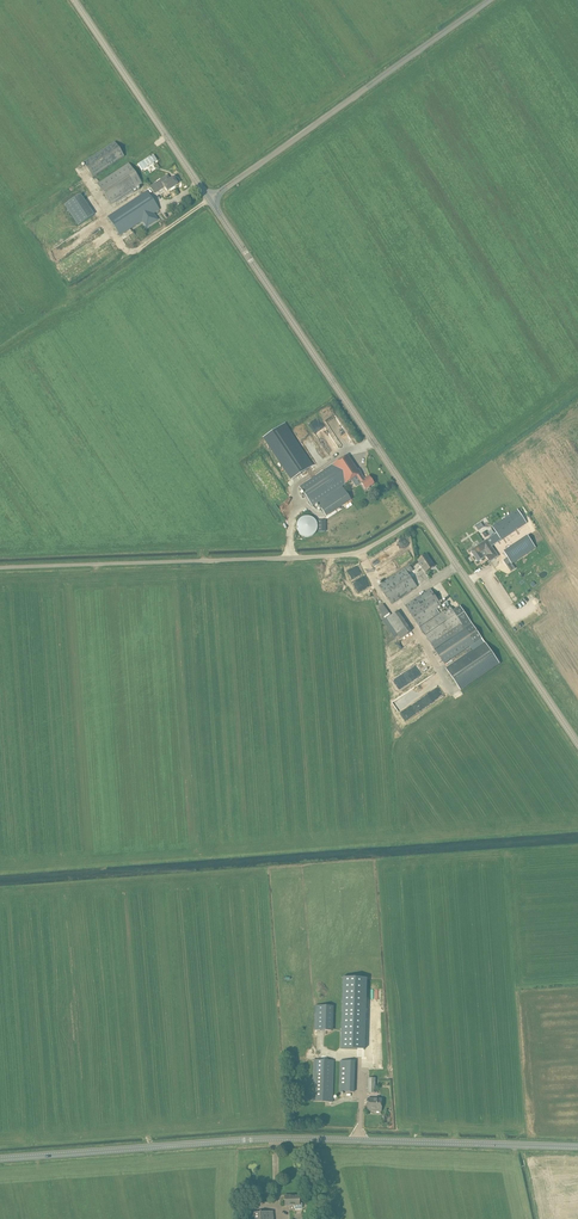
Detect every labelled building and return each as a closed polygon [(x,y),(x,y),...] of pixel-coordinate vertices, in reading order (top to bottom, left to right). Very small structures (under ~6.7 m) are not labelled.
[(124,156),(115,142),(83,163),(93,177),(124,156)] [(142,183),(129,163),(97,184),(111,204),(142,183)] [(170,180),(167,176),(150,187),(154,194),(164,187),(167,191),(177,184),(173,178),(170,180)] [(127,204),(108,217),(120,236),(140,222),(142,221),(147,227),(158,220),(154,213),(159,209),(154,202),(149,195),(147,191),(146,191),(127,204)] [(93,216),(80,195),(64,204),(78,226),(93,216)] [(284,424),(264,438),(292,480),(312,466),(284,424)] [(342,459),(299,487),(309,501),(312,506),(356,476),(361,483),(365,490),(374,484),(369,477),(365,479),(361,473),(358,469),(356,470),(347,455),(342,459)] [(255,471),(266,463),(261,456),(249,464),(255,471)] [(487,540),(471,551),(478,562),(484,558),(481,553),(485,550),(488,554),(486,556),(490,562),(498,556),(492,547),(495,545),(501,540),(527,523),(518,509),(492,527),(496,532),(497,533),(496,534),(488,539),(487,540)] [(297,526),(296,527),(297,527),(297,528),(297,529),(297,530),(297,531),(298,532),(298,533),(299,533),(299,534),(300,534),(301,535),(302,536),(303,536),(304,537),(305,537),(306,537),(307,537),(308,537),(309,537),(310,537),(311,536),(312,536),(313,535),(314,534),(315,534),(315,533),(316,532),(317,531),(317,530),(317,529),(317,528),(317,527),(317,526),(317,525),(317,524),(317,523),(317,522),(316,522),(316,521),(315,520),(315,519),(314,519),(313,518),(312,517),(311,517),(310,517),(310,516),(309,516),(308,516),(307,516),(306,516),(305,516),(304,516),(304,517),(303,517),(302,517),(301,518),(300,519),(299,519),(299,520),(298,520),(298,521),(298,522),(297,522),(297,523),(297,524),(297,525),(297,526)] [(535,548),(527,536),(504,552),(512,564),(535,548)] [(386,559),(374,565),(379,575),(393,568),(408,560),(413,557),(410,552),(388,563),(386,559)] [(430,560),(427,555),(418,561),(426,572),(434,567),(434,566),(433,567),(429,561),(430,560)] [(408,567),(379,586),(383,591),(391,603),(416,586),(407,574),(411,572),(408,567)] [(426,592),(405,606),(416,623),(417,623),(420,627),(439,614),(436,610),(437,609),(442,606),(431,589),(426,592)] [(473,625),(460,606),(454,611),(453,610),(451,607),(446,610),(420,628),(435,650),(468,628),(473,625)] [(380,610),(383,621),(394,637),(398,634),(387,618),(391,615),(385,607),(380,610)] [(447,669),(461,689),(499,663),(473,625),(468,628),(477,641),(474,644),(477,649),(447,669)] [(468,628),(435,650),(444,664),(472,645),(474,644),(477,641),(468,628)] [(424,681),(430,689),(435,685),(433,683),(439,678),(435,673),(424,681)] [(315,1030),(331,1031),(332,1006),(315,1006),(315,1030)] [(335,1061),(314,1060),(312,1101),(333,1102),(335,1061)] [(368,1079),(367,1093),(374,1094),(375,1094),(375,1078),(368,1078),(368,1079)] [(381,1111),(381,1109),(381,1100),(367,1100),(367,1111),(381,1111)] [(299,1203),(299,1202),(299,1196),(289,1197),(289,1196),(284,1196),(285,1202),(285,1206),(294,1206),(295,1208),(296,1209),(301,1209),(302,1208),(302,1204),(301,1203),(299,1203)]
